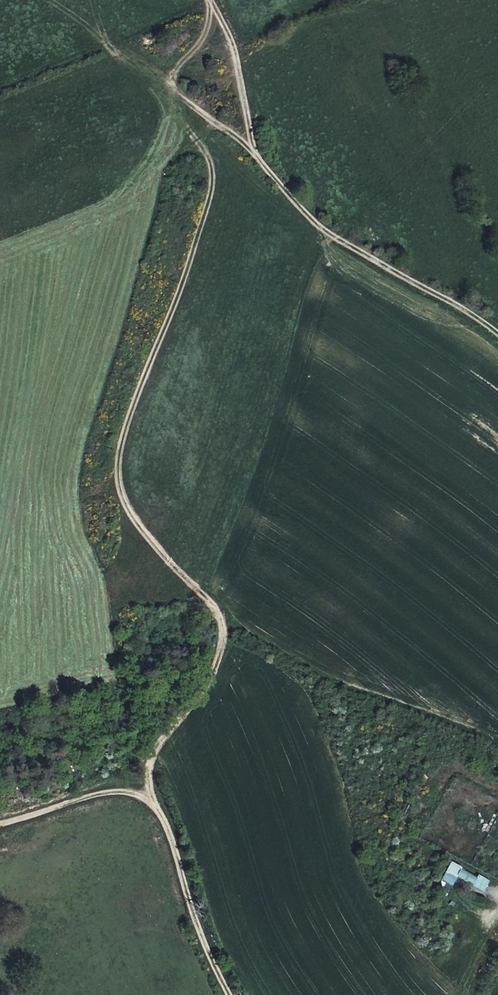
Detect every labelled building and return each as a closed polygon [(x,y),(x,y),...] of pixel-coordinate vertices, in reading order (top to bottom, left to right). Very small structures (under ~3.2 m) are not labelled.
[(441,880),(453,886),(458,877),(473,886),(473,887),(484,892),(491,881),(479,874),(477,877),(463,870),(463,868),(451,861),(441,880)]
